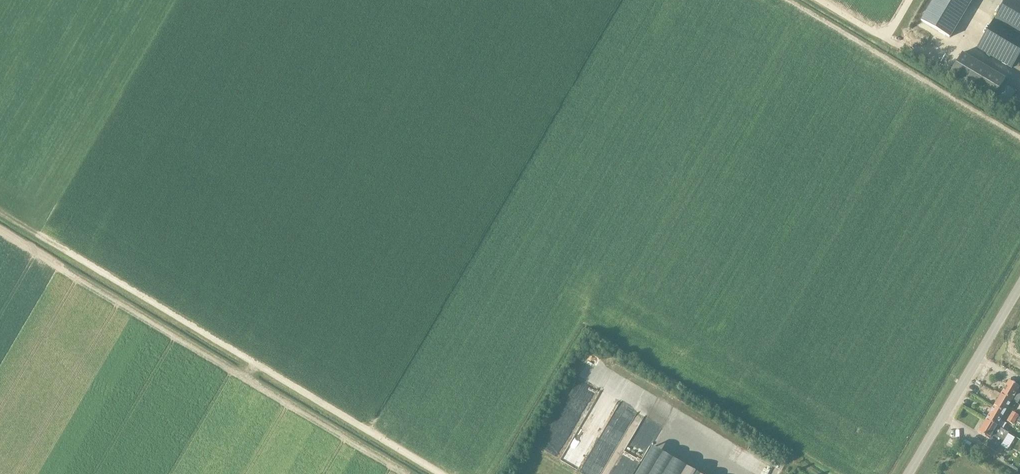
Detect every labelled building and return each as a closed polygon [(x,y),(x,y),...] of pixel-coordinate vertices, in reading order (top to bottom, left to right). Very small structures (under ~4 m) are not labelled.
[(922,20),(949,36),(971,0),(934,0),(922,20)] [(995,19),(994,19),(977,48),(1011,68),(1019,53),(1019,0),(1006,0),(995,19)] [(1004,78),(961,52),(949,73),(992,99),(1004,78)] [(1014,90),(1003,85),(994,100),(1005,106),(1014,90)] [(1012,400),(1017,403),(1019,399),(1019,384),(1019,386),(1008,380),(1001,393),(1012,400)] [(1004,413),(1012,400),(1001,393),(993,406),(1004,413)] [(996,426),(1004,413),(993,406),(985,419),(996,426)] [(592,435),(603,421),(590,411),(579,425),(592,435)] [(1009,416),(1016,420),(1019,415),(1012,411),(1009,416)] [(1013,424),(1016,420),(1009,416),(1006,421),(1013,424)] [(985,419),(978,432),(988,439),(984,445),(996,452),(1008,432),(996,426),(985,419)] [(635,473),(698,473),(651,447),(635,473)]
